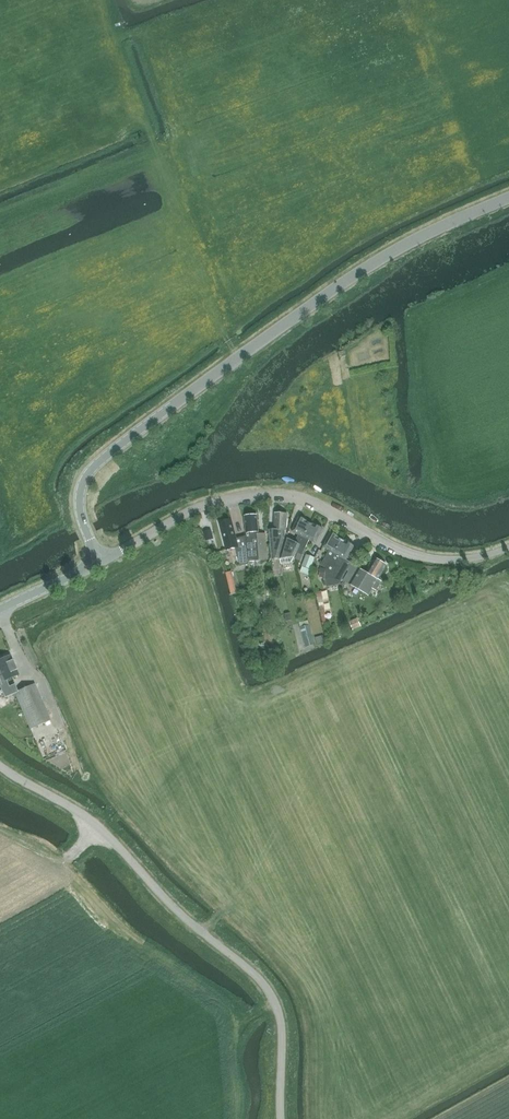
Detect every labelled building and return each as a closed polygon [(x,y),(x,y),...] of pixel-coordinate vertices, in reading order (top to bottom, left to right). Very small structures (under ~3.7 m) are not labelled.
[(275,513),(274,530),(269,530),(272,559),(280,558),(286,538),(287,530),(287,514),(275,513)] [(260,558),(267,558),(265,534),(259,535),(257,515),(245,516),(246,533),(248,533),(249,536),(246,536),(249,561),(260,560),(260,558)] [(299,535),(295,542),(286,538),(280,559),(292,558),(295,552),(297,553),(311,523),(299,517),(292,532),(299,535)] [(240,566),(248,564),(246,536),(237,539),(231,520),(220,523),(226,548),(235,546),(240,566)] [(323,529),(311,523),(297,553),(302,555),(309,540),(316,543),(323,529)] [(207,542),(213,540),(211,530),(204,532),(207,542)] [(323,547),(329,550),(321,565),(326,568),(330,561),(342,539),(331,533),(323,547)] [(354,546),(342,539),(330,561),(326,568),(325,579),(335,580),(340,583),(352,563),(346,560),(354,546)] [(307,576),(310,570),(315,558),(306,555),(301,566),(299,573),(307,576)] [(366,573),(359,568),(352,564),(348,571),(349,572),(343,581),(368,595),(372,589),(376,591),(382,581),(378,579),(386,565),(375,558),(366,573)] [(226,573),(231,594),(237,593),(232,571),(226,573)] [(358,618),(349,622),(353,631),(361,627),(358,618)] [(312,635),(303,637),(305,647),(314,645),(312,635)] [(315,638),(317,644),(325,641),(323,635),(315,638)] [(50,720),(35,684),(18,691),(15,684),(9,686),(6,680),(19,675),(10,655),(0,660),(0,686),(5,698),(15,693),(30,728),(50,720)] [(96,913),(81,915),(82,923),(97,921),(96,913)]
